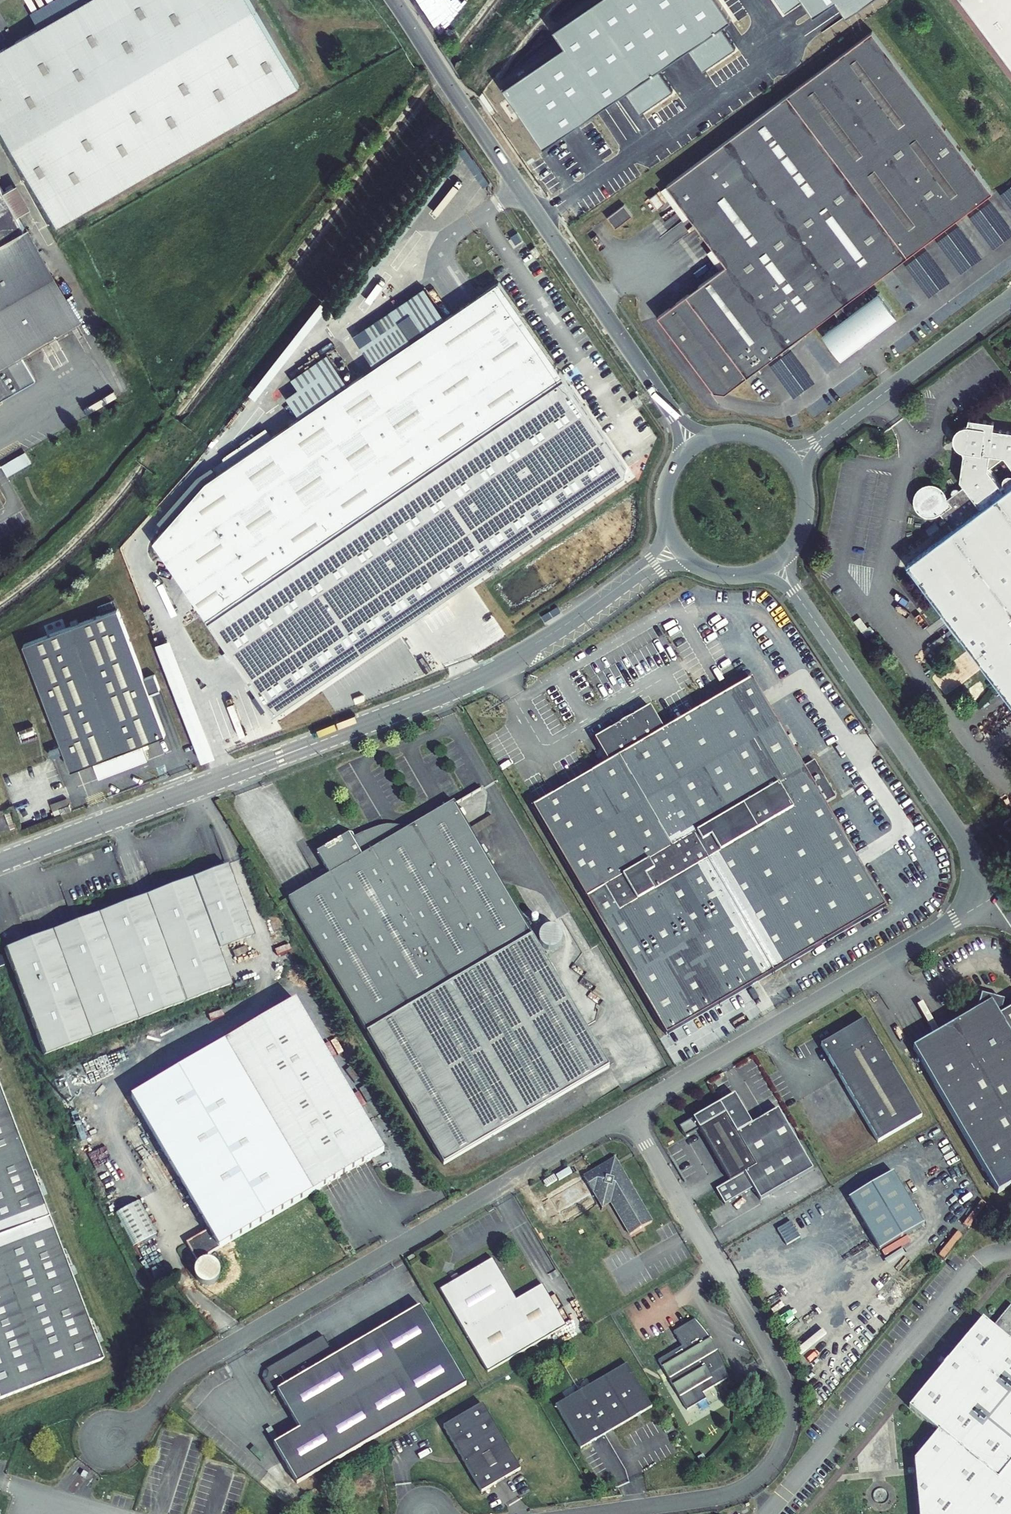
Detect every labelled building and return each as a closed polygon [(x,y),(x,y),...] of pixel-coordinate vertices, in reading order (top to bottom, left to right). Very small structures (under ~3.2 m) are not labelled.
[(0,50),(0,124),(58,225),(293,88),(241,0),(86,0),(0,50)] [(1010,66),(1010,0),(962,0),(1010,66)] [(461,3),(451,10),(454,15),(450,17),(452,21),(467,10),(461,3)] [(933,183),(956,216),(991,190),(947,131),(872,28),(837,55),(885,119),(933,183)] [(837,55),(787,91),(845,170),(906,253),(956,216),(933,183),(885,119),(837,55)] [(845,170),(787,91),(754,116),(841,224),(880,272),(906,253),(845,170)] [(880,272),(841,224),(754,116),(692,161),(792,289),(719,339),(744,372),(793,337),(833,307),(840,316),(848,311),(878,292),(877,290),(871,295),(863,285),(880,272)] [(792,289),(692,161),(665,181),(725,262),(697,283),(695,293),(685,292),(684,292),(719,339),(792,289)] [(33,379),(18,354),(77,319),(0,187),(0,398),(33,379)] [(655,189),(647,195),(656,206),(663,201),(655,189)] [(630,213),(614,225),(622,237),(639,225),(630,213)] [(523,401),(564,373),(500,279),(314,405),(379,499),(449,451),(523,401)] [(697,283),(685,292),(695,293),(697,283)] [(719,339),(684,292),(656,313),(690,358),(712,387),(724,388),(744,372),(719,339)] [(893,312),(878,292),(848,311),(840,316),(841,317),(823,330),(839,352),(893,312)] [(627,467),(564,373),(523,401),(449,451),(379,499),(315,543),(208,617),(273,714),(626,474),(627,467)] [(643,398),(639,392),(634,396),(640,404),(645,401),(643,398)] [(315,543),(379,499),(314,405),(239,456),(208,477),(156,541),(208,617),(315,543)] [(931,517),(940,515),(950,530),(906,562),(926,589),(949,619),(1010,702),(1010,474),(1008,474),(1007,475),(1006,476),(1005,476),(1004,477),(1004,479),(1004,480),(1003,481),(1004,482),(1004,484),(1005,485),(1002,487),(988,468),(1005,455),(1010,463),(1010,430),(993,427),(994,420),(968,416),(967,426),(965,426),(963,427),(962,429),(961,432),(962,434),(963,436),(965,437),(958,480),(962,485),(957,489),(955,488),(954,487),(953,488),(951,489),(949,491),(949,495),(944,499),(943,494),(940,490),(939,488),(934,486),(929,484),(924,485),(920,487),(918,488),(914,492),(912,496),(912,499),(912,504),(914,508),(917,512),(921,515),(926,517),(931,517)] [(10,474),(35,461),(29,450),(4,463),(10,474)] [(71,770),(94,761),(100,776),(147,759),(141,744),(164,735),(148,693),(158,689),(153,674),(143,678),(117,609),(78,624),(71,626),(23,644),(62,746),(49,751),(51,756),(64,752),(71,770)] [(530,812),(663,1039),(888,910),(827,805),(840,797),(822,765),(809,773),(756,682),(664,734),(650,711),(594,743),(608,766),(566,791),(567,792),(562,796),(560,794),(530,812)] [(476,809),(488,806),(485,792),(473,794),(476,809)] [(69,804),(59,808),(62,816),(72,812),(69,804)] [(454,809),(409,836),(396,844),(390,835),(386,835),(374,839),(362,845),(353,848),(348,842),(319,859),(332,881),(300,900),(290,905),(311,940),(365,1032),(529,935),(495,875),(490,867),(455,808),(454,809)] [(1002,826),(1008,834),(1010,832),(1010,819),(1002,826)] [(395,834),(390,835),(396,844),(409,836),(405,835),(400,834),(395,834)] [(357,837),(348,842),(353,848),(362,845),(357,837)] [(217,949),(251,937),(227,867),(119,906),(86,919),(4,949),(44,1055),(230,987),(217,949)] [(608,1071),(529,935),(365,1032),(444,1167),(608,1071)] [(1010,1187),(1010,1032),(1001,1016),(1005,1001),(997,999),(996,1003),(990,1001),(991,998),(984,996),(982,1002),(979,1007),(975,1011),(971,1015),(967,1018),(914,1050),(1000,1193),(1010,1187)] [(294,1004),(223,1046),(210,1055),(236,1099),(263,1144),(298,1205),(313,1195),(384,1153),(294,1004)] [(1001,1016),(1010,1032),(1010,1011),(1001,1016)] [(866,1021),(822,1047),(880,1144),(923,1118),(866,1021)] [(298,1205),(263,1144),(236,1099),(226,1082),(210,1055),(130,1102),(210,1233),(187,1247),(198,1265),(200,1264),(203,1262),(298,1205)] [(722,1112),(724,1117),(700,1130),(732,1183),(758,1168),(735,1127),(749,1119),(736,1096),(726,1102),(727,1104),(723,1107),(722,1112)] [(101,1360),(0,1097),(0,1399),(101,1360)] [(681,1127),(687,1138),(700,1130),(724,1117),(722,1112),(723,1107),(727,1104),(726,1102),(681,1127)] [(732,1183),(718,1191),(726,1207),(755,1189),(762,1202),(815,1172),(780,1111),(753,1126),(749,1119),(735,1127),(758,1168),(732,1183)] [(615,1167),(582,1187),(590,1189),(595,1181),(597,1179),(599,1177),(602,1176),(605,1175),(608,1175),(611,1175),(614,1176),(616,1177),(619,1179),(621,1181),(623,1183),(624,1186),(625,1188),(626,1191),(626,1194),(625,1197),(634,1199),(615,1167)] [(903,1171),(857,1196),(887,1251),(933,1226),(903,1171)] [(653,1232),(634,1199),(625,1197),(626,1194),(626,1191),(625,1188),(624,1186),(623,1183),(621,1181),(619,1179),(616,1177),(614,1176),(611,1175),(608,1175),(605,1175),(602,1176),(599,1177),(597,1179),(595,1181),(590,1189),(582,1187),(591,1202),(596,1206),(601,1210),(600,1213),(602,1214),(604,1211),(606,1211),(608,1211),(609,1211),(611,1211),(612,1212),(631,1245),(653,1232)] [(143,1200),(118,1212),(134,1246),(159,1234),(143,1200)] [(612,1212),(611,1211),(609,1211),(608,1211),(606,1211),(604,1211),(602,1214),(600,1213),(601,1210),(596,1206),(591,1202),(601,1219),(612,1212)] [(444,1296),(465,1332),(487,1371),(566,1325),(548,1294),(544,1287),(516,1302),(493,1261),(459,1281),(453,1284),(441,1291),(444,1296)] [(201,1266),(200,1268),(198,1270),(197,1272),(197,1274),(197,1276),(197,1278),(197,1280),(198,1283),(200,1284),(201,1286),(203,1287),(205,1288),(207,1289),(209,1289),(212,1289),(214,1288),(216,1287),(218,1286),(219,1284),(220,1282),(221,1280),(222,1278),(222,1276),(222,1274),(221,1271),(220,1269),(219,1268),(217,1266),(215,1265),(213,1264),(211,1264),(209,1264),(206,1264),(204,1265),(203,1265),(202,1266),(201,1266)] [(450,1280),(453,1284),(459,1281),(457,1276),(450,1280)] [(300,1428),(275,1443),(299,1482),(467,1383),(422,1306),(337,1356),(325,1336),(265,1371),(264,1377),(274,1392),(278,1390),(300,1428)] [(994,1329),(984,1320),(949,1362),(948,1362),(944,1367),(944,1368),(910,1409),(939,1433),(914,1462),(915,1470),(910,1470),(910,1476),(916,1475),(919,1513),(1010,1513),(1010,1308),(994,1329)] [(683,1345),(659,1359),(689,1409),(707,1398),(704,1392),(729,1377),(728,1372),(725,1364),(723,1359),(720,1353),(717,1347),(714,1343),(711,1339),(709,1335),(705,1330),(701,1325),(699,1322),(696,1319),(674,1331),(683,1345)] [(556,1406),(581,1449),(607,1434),(652,1407),(626,1364),(556,1406)] [(484,1403),(445,1426),(483,1492),(522,1470),(484,1403)] [(776,1479),(769,1486),(773,1490),(780,1483),(776,1479)]
